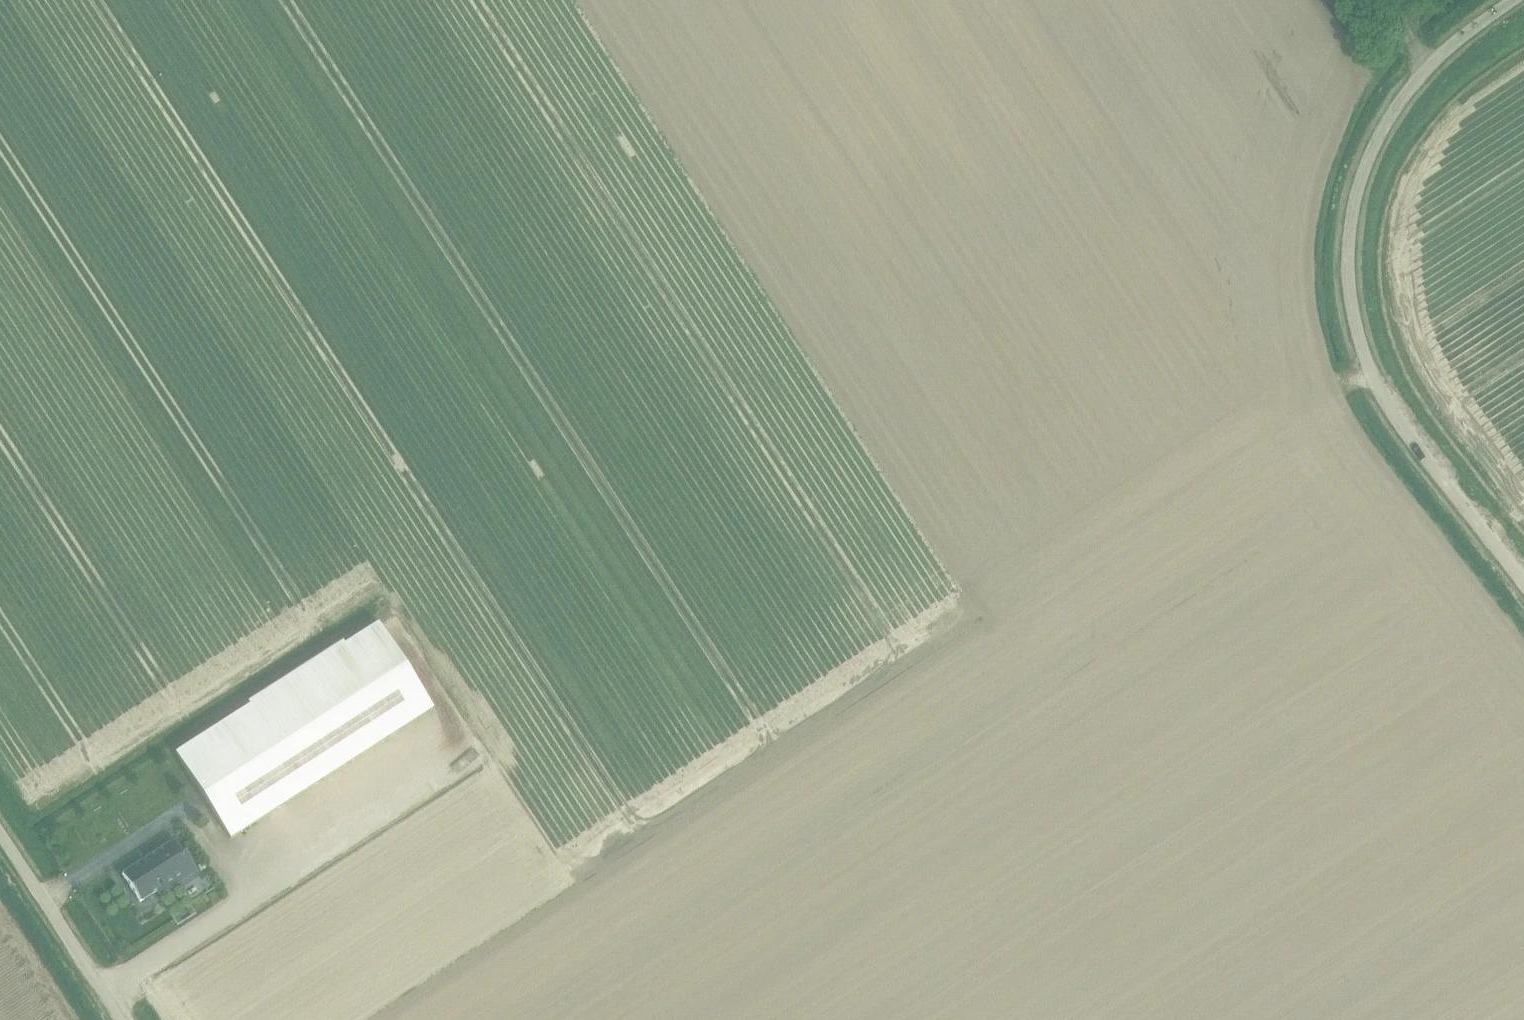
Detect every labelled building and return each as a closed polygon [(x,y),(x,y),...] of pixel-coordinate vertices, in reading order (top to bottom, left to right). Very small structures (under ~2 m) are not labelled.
[(400,730),(345,644),(175,753),(230,839),(400,730)] [(171,842),(122,874),(140,902),(177,878),(179,882),(197,871),(185,853),(180,856),(171,842)]
